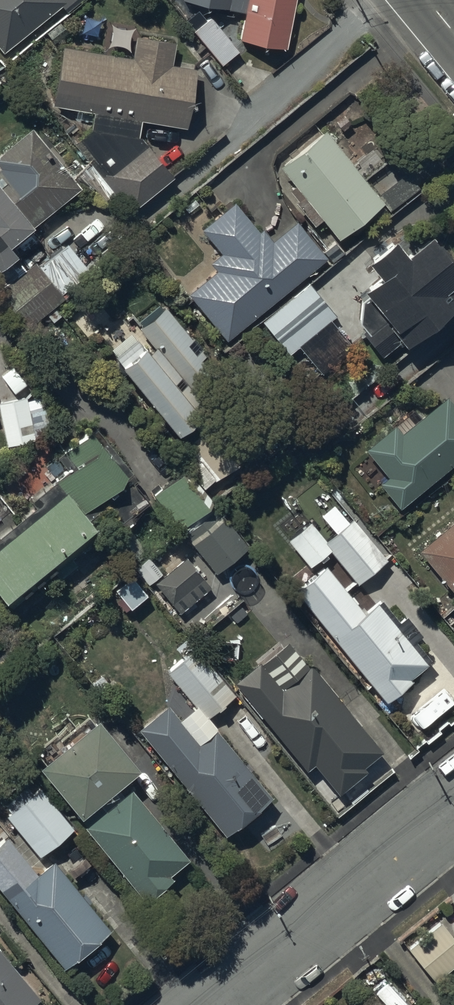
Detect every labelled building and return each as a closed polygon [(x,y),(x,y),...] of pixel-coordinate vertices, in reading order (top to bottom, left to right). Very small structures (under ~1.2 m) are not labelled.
[(3,52),(61,5),(67,12),(82,0),(0,0),(0,49),(3,52)] [(247,0),(186,0),(245,12),(247,0)] [(245,12),(239,38),(285,47),(294,0),(247,0),(245,12)] [(238,50),(210,17),(193,31),(221,64),(238,50)] [(131,57),(62,46),(52,105),(92,111),(90,128),(72,141),(129,212),(172,177),(139,135),(140,120),(188,127),(196,69),(172,65),(175,40),(135,34),(131,57)] [(17,251),(10,242),(15,238),(19,242),(33,230),(31,227),(80,187),(32,127),(0,153),(0,265),(17,251)] [(382,202),(324,130),(279,166),(294,185),(289,190),(297,200),(295,202),(313,225),(322,218),(338,238),(382,202)] [(216,269),(186,292),(226,340),(326,258),(296,220),(272,239),(263,228),(258,231),(234,202),(201,228),(221,252),(209,262),(216,269)] [(393,237),(365,260),(378,276),(362,289),(365,292),(359,297),(362,301),(359,322),(364,328),(360,331),(381,357),(400,341),(404,346),(453,305),(453,287),(451,284),(453,282),(453,262),(429,232),(405,252),(393,237)] [(32,261),(0,288),(0,304),(21,331),(62,298),(32,261)] [(336,316),(309,283),(262,321),(288,353),(336,316)] [(143,348),(120,366),(176,434),(232,388),(164,305),(138,327),(153,347),(146,353),(143,348)] [(0,402),(0,418),(6,447),(34,442),(32,429),(57,424),(51,394),(26,399),(25,396),(0,402)] [(447,396),(420,418),(413,409),(363,450),(386,477),(378,483),(399,508),(453,463),(453,405),(447,396)] [(217,419),(185,446),(214,481),(246,455),(217,419)] [(94,427),(51,461),(61,473),(66,469),(68,471),(31,500),(35,505),(0,534),(0,594),(10,607),(102,533),(89,518),(106,504),(120,521),(146,499),(128,477),(133,473),(94,427)] [(185,469),(154,494),(185,532),(183,534),(214,573),(246,547),(217,511),(205,521),(198,512),(211,502),(185,469)] [(310,520),(286,539),(309,566),(329,549),(357,583),(386,559),(352,518),(347,522),(332,504),(320,514),(332,529),(323,536),(310,520)] [(418,549),(446,583),(448,582),(453,589),(453,520),(418,549)] [(187,557),(155,583),(178,612),(211,586),(187,557)] [(325,564),(295,590),(385,700),(410,680),(409,677),(427,662),(377,600),(363,611),(325,564)] [(129,607),(146,593),(131,575),(114,590),(129,607)] [(234,694),(187,637),(174,647),(184,658),(167,672),(204,718),(234,694)] [(260,660),(234,682),(304,768),(314,760),(336,787),(362,766),(359,763),(380,746),(310,660),(280,685),(260,660)] [(167,704),(137,727),(223,835),(271,796),(216,726),(208,731),(201,722),(189,731),(167,704)] [(42,762),(38,766),(143,899),(170,877),(168,874),(187,859),(130,787),(121,794),(115,787),(137,769),(97,718),(93,721),(88,714),(75,724),(67,714),(51,727),(56,732),(33,750),(42,762)] [(38,787),(4,815),(38,856),(72,828),(38,787)] [(0,841),(0,889),(63,967),(109,930),(52,860),(43,868),(32,866),(6,835),(0,841)] [(407,946),(433,978),(453,961),(453,939),(440,920),(407,946)] [(38,998),(0,951),(0,1004),(29,1004),(38,998)]
